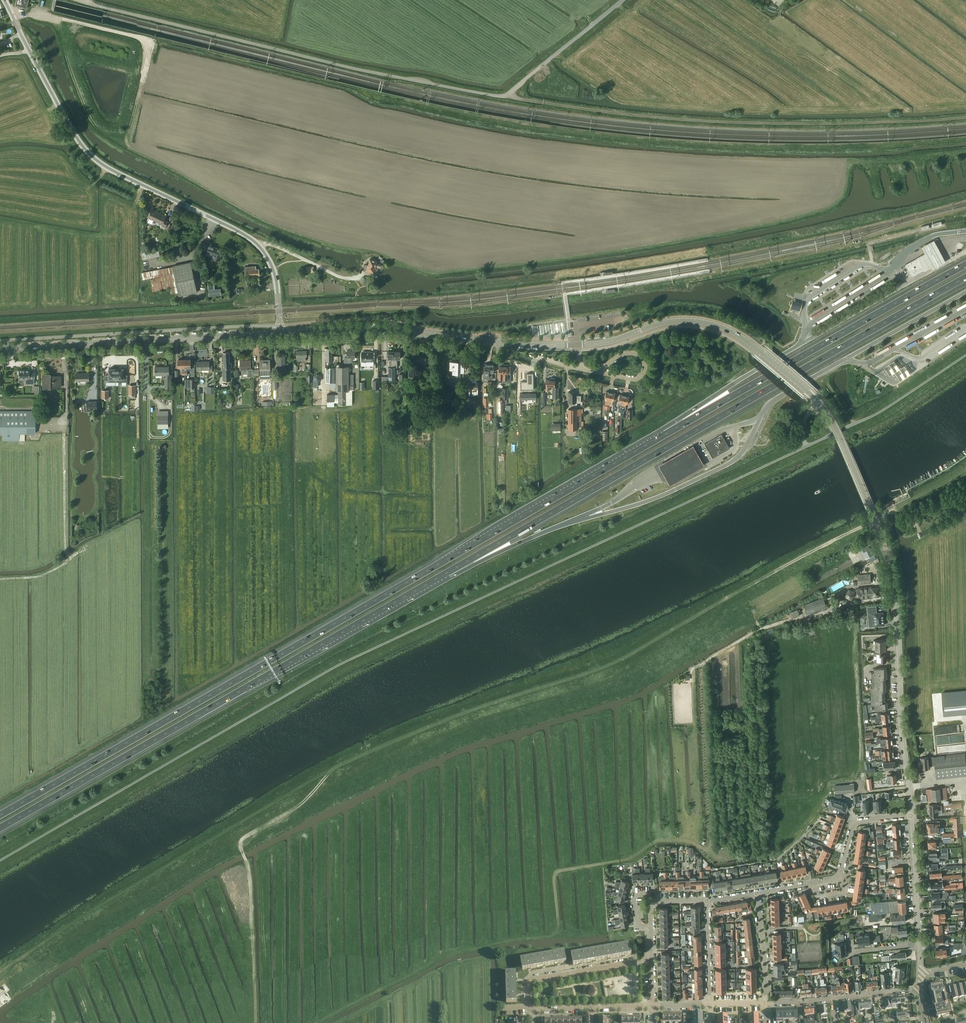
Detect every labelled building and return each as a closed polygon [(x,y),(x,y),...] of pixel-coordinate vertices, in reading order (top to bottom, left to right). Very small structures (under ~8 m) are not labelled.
[(166,216),(152,209),(148,218),(162,224),(162,226),(165,227),(168,222),(164,220),(166,216)] [(918,256),(926,270),(930,268),(931,267),(933,269),(946,262),(943,257),(936,243),(934,241),(921,248),(923,250),(924,254),(918,256)] [(205,245),(203,252),(206,253),(206,252),(214,255),(213,259),(220,261),(221,257),(223,250),(209,246),(208,246),(205,245)] [(144,253),(142,253),(142,259),(145,259),(160,256),(159,250),(144,253)] [(926,270),(918,256),(905,264),(912,277),(926,270)] [(380,267),(381,264),(377,263),(378,262),(377,261),(370,259),(368,265),(365,264),(364,268),(367,269),(366,271),(373,273),(375,266),(380,267)] [(151,280),(151,284),(152,292),(170,288),(171,294),(178,293),(179,296),(197,292),(191,262),(173,265),(173,267),(142,272),(143,279),(160,276),(160,277),(151,279),(151,280)] [(255,266),(245,267),(246,273),(250,273),(251,275),(259,274),(258,269),(256,269),(255,266)] [(794,302),(792,301),(790,309),(792,309),(797,311),(800,311),(802,304),(799,303),(794,302)] [(355,358),(355,350),(347,350),(347,353),(345,353),(345,356),(344,356),(344,361),(352,361),(352,358),(355,358)] [(307,357),(306,351),(296,351),(297,358),(297,361),(306,361),(306,357),(307,357)] [(229,364),(229,352),(223,353),(224,364),(222,364),(223,381),(231,380),(230,368),(231,368),(231,363),(229,364)] [(365,353),(362,353),(362,362),(362,365),(373,365),(373,362),(373,352),(365,352),(365,353)] [(285,371),(285,356),(277,357),(277,371),(285,371)] [(426,357),(416,357),(416,365),(420,365),(420,367),(422,370),(427,370),(427,365),(426,365),(426,357)] [(271,378),(270,359),(259,360),(260,379),(271,378)] [(251,369),(251,360),(240,360),(240,370),(243,370),(243,375),(247,375),(247,376),(253,376),(252,369),(251,369)] [(897,361),(887,367),(893,377),(898,384),(913,375),(908,367),(907,366),(902,369),(897,361)] [(209,364),(209,362),(197,362),(197,370),(209,370),(209,372),(212,372),(212,364),(209,364)] [(450,362),(450,370),(453,370),(453,374),(455,374),(454,379),(458,379),(458,373),(461,373),(464,373),(464,364),(458,364),(458,362),(450,362)] [(503,366),(503,383),(507,383),(507,382),(507,374),(511,374),(511,366),(508,366),(508,364),(503,364),(503,366)] [(349,366),(336,366),(336,383),(336,388),(336,391),(338,391),(338,395),(338,403),(338,405),(346,405),(346,391),(349,391),(349,375),(349,366)] [(169,375),(169,367),(155,367),(155,375),(169,375)] [(109,375),(105,375),(105,382),(105,385),(116,385),(116,382),(116,369),(114,369),(114,368),(110,368),(110,369),(109,369),(109,368),(109,369),(109,375)] [(119,369),(116,369),(116,382),(116,385),(127,385),(127,382),(127,375),(123,375),(123,369),(123,368),(123,369),(122,369),(122,368),(119,368),(119,369)] [(335,368),(325,368),(325,383),(335,383),(335,368)] [(18,371),(17,371),(17,374),(18,374),(18,378),(18,382),(23,382),(23,381),(25,381),(27,381),(27,384),(34,384),(34,378),(34,372),(29,372),(29,370),(25,370),(25,369),(22,370),(18,370),(18,371)] [(89,381),(89,373),(76,373),(76,381),(81,381),(81,382),(85,382),(85,381),(89,381)] [(50,377),(50,374),(42,374),(42,388),(50,388),(50,387),(60,387),(60,377),(50,377)] [(534,390),(533,374),(526,374),(527,382),(521,382),(521,390),(534,390)] [(555,378),(550,378),(550,380),(547,380),(546,391),(549,391),(549,388),(550,389),(550,386),(555,386),(555,380),(554,380),(555,378)] [(559,388),(553,387),(552,395),(550,395),(550,398),(552,398),(552,399),(558,399),(559,388)] [(576,396),(576,392),(568,392),(568,403),(580,403),(580,396),(576,396)] [(582,415),(581,409),(568,409),(568,430),(578,429),(578,426),(580,426),(580,421),(582,421),(581,415),(582,415)] [(0,411),(0,434),(2,434),(2,441),(19,441),(19,434),(24,434),(35,434),(35,411),(0,411)] [(168,415),(157,415),(157,423),(168,423),(168,415)] [(722,434),(705,444),(713,458),(730,448),(722,434)] [(692,448),(691,446),(656,465),(657,467),(662,477),(664,480),(666,484),(670,482),(678,478),(689,472),(701,466),(697,458),(692,448)] [(871,544),(860,549),(865,559),(876,554),(871,544)] [(871,583),(870,574),(858,576),(859,584),(871,583)] [(882,595),(881,586),(872,587),(857,588),(858,599),(873,597),(873,596),(882,595)] [(827,607),(822,594),(818,595),(819,599),(805,604),(808,614),(827,607)] [(877,612),(876,606),(867,607),(868,615),(871,615),(872,616),(873,617),(874,617),(875,626),(885,625),(883,612),(877,612)] [(800,615),(798,610),(790,613),(792,619),(800,615)] [(886,650),(886,640),(874,640),(874,642),(871,643),(871,647),(874,647),(874,650),(886,650)] [(884,655),(883,652),(874,652),(874,662),(886,662),(886,655),(884,655)] [(887,668),(874,668),(874,674),(872,674),(872,686),(871,687),(871,704),(868,704),(869,711),(873,711),(872,706),(875,706),(876,710),(888,709),(887,703),(888,703),(888,702),(886,702),(885,701),(886,701),(886,700),(884,700),(884,691),(886,691),(885,691),(885,688),(887,688),(887,687),(885,687),(885,678),(887,678),(886,678),(886,675),(888,675),(888,674),(886,674),(886,668),(887,668)] [(942,693),(944,714),(960,713),(965,712),(965,691),(942,693)] [(965,753),(920,758),(922,769),(930,768),(930,766),(935,765),(936,779),(965,776),(965,762),(965,753)] [(895,764),(895,762),(884,762),(884,766),(879,766),(879,770),(895,768),(896,767),(896,765),(895,764)] [(889,772),(889,775),(887,775),(888,778),(887,778),(886,779),(886,782),(887,783),(897,782),(896,774),(892,774),(892,771),(889,772)] [(854,784),(854,783),(850,784),(834,786),(835,794),(855,792),(854,784)] [(927,794),(922,795),(923,801),(927,801),(944,800),(947,799),(946,788),(926,789),(927,794)] [(829,799),(828,803),(829,803),(829,804),(828,805),(845,811),(846,810),(847,810),(848,806),(847,806),(848,804),(831,798),(830,800),(830,799),(830,800),(829,799)] [(876,801),(873,802),(874,809),(877,809),(877,811),(883,811),(883,809),(882,800),(876,800),(876,801)] [(949,802),(949,800),(944,801),(944,810),(962,809),(962,801),(949,802)] [(870,810),(874,809),(873,802),(870,802),(869,801),(863,801),(863,804),(863,808),(864,808),(864,811),(865,811),(865,813),(871,812),(870,810)] [(938,805),(938,804),(929,805),(930,815),(938,815),(938,810),(942,810),(942,805),(938,805)] [(889,832),(901,831),(900,823),(892,824),(893,829),(887,830),(887,832),(889,832)] [(859,831),(858,836),(866,837),(867,834),(871,834),(871,837),(874,837),(873,831),(870,831),(870,829),(870,827),(864,827),(863,831),(859,831)] [(823,848),(821,853),(828,856),(830,852),(823,848)] [(930,858),(934,858),(934,860),(940,860),(940,858),(945,857),(945,860),(949,859),(948,853),(945,853),(945,852),(941,852),(939,854),(937,854),(937,852),(929,852),(930,858)] [(821,853),(818,857),(826,861),(828,856),(821,853)] [(862,865),(863,857),(855,856),(854,861),(859,862),(859,864),(862,865)] [(818,857),(816,862),(824,865),(826,861),(818,857)] [(816,862),(814,861),(810,859),(809,861),(815,864),(814,867),(821,870),(824,865),(816,862)] [(933,861),(933,863),(930,863),(930,864),(929,865),(929,866),(930,866),(930,869),(941,868),(941,865),(946,864),(946,860),(933,861)] [(858,868),(857,874),(865,875),(866,870),(861,869),(862,867),(858,866),(858,868)] [(711,879),(711,887),(714,887),(715,890),(721,889),(720,881),(719,878),(716,878),(716,881),(714,882),(713,879),(711,879)] [(619,887),(618,889),(626,892),(627,889),(628,889),(629,887),(615,883),(614,886),(619,887)] [(625,899),(626,897),(612,893),(612,895),(616,897),(616,899),(623,902),(624,899),(625,899)] [(861,901),(862,895),(854,894),(853,899),(853,901),(854,904),(856,904),(857,900),(861,901)] [(905,902),(905,899),(898,900),(871,902),(865,903),(865,906),(872,906),(872,908),(872,914),(899,911),(899,913),(907,912),(906,902),(905,902)] [(747,901),(740,902),(741,908),(742,911),(751,910),(750,903),(747,904),(747,901)] [(811,906),(809,901),(802,904),(804,910),(808,908),(810,912),(812,911),(811,908),(812,908),(811,908),(811,907),(811,906)] [(842,902),(844,910),(849,909),(848,905),(852,904),(851,901),(848,901),(842,902)] [(942,902),(933,903),(933,904),(932,905),(933,906),(933,909),(938,908),(938,909),(941,909),(941,908),(942,908),(946,907),(946,901),(942,901),(942,902)] [(818,914),(823,913),(822,906),(817,906),(817,907),(814,907),(815,913),(818,913),(818,914)] [(906,921),(905,913),(892,915),(893,923),(906,921)] [(898,935),(898,936),(907,935),(907,928),(898,929),(898,927),(892,927),(892,932),(895,932),(896,935),(898,935)] [(835,945),(836,949),(846,948),(846,942),(844,942),(844,939),(838,940),(838,944),(835,945)] [(631,955),(629,945),(571,955),(573,965),(631,955)] [(943,947),(943,948),(936,949),(937,956),(942,956),(943,957),(947,956),(947,955),(947,952),(950,951),(950,948),(946,948),(946,947),(943,947)] [(847,954),(846,948),(836,949),(837,955),(839,955),(840,958),(846,957),(846,954),(847,954)] [(566,962),(564,952),(520,960),(522,970),(566,962)] [(906,958),(906,952),(898,953),(898,954),(882,956),(883,961),(891,960),(891,959),(898,958),(898,959),(899,959),(902,959),(902,958),(906,958)] [(517,1002),(516,972),(505,973),(506,1003),(517,1002)] [(889,985),(888,972),(881,973),(883,986),(886,986),(888,986),(888,985),(889,985)] [(943,987),(943,984),(931,987),(933,995),(932,995),(934,1007),(935,1007),(938,1018),(950,1016),(949,1012),(952,1011),(950,1000),(948,1001),(946,995),(948,995),(947,987),(943,987)] [(950,990),(949,988),(950,994),(952,994),(953,1000),(965,997),(965,986),(950,990)] [(776,996),(785,995),(784,990),(778,990),(778,987),(774,987),(774,992),(776,992),(776,996)] [(791,990),(784,990),(785,995),(793,995),(793,991),(795,991),(795,987),(791,987),(791,990)] [(904,1003),(904,997),(890,999),(891,1001),(889,1001),(885,1001),(886,1008),(892,1007),(891,1005),(904,1003)] [(858,1011),(865,1010),(864,1002),(857,1003),(858,1007),(857,1008),(857,1007),(854,1007),(855,1017),(858,1016),(857,1011),(858,1010),(858,1011)] [(850,1005),(850,1003),(843,1004),(844,1013),(850,1012),(851,1017),(854,1016),(853,1005),(850,1005)] [(825,1006),(824,1006),(823,1007),(819,1007),(821,1019),(828,1018),(826,1006),(825,1006)] [(794,1010),(788,1010),(788,1020),(794,1019),(798,1019),(798,1011),(794,1011),(794,1010)]
